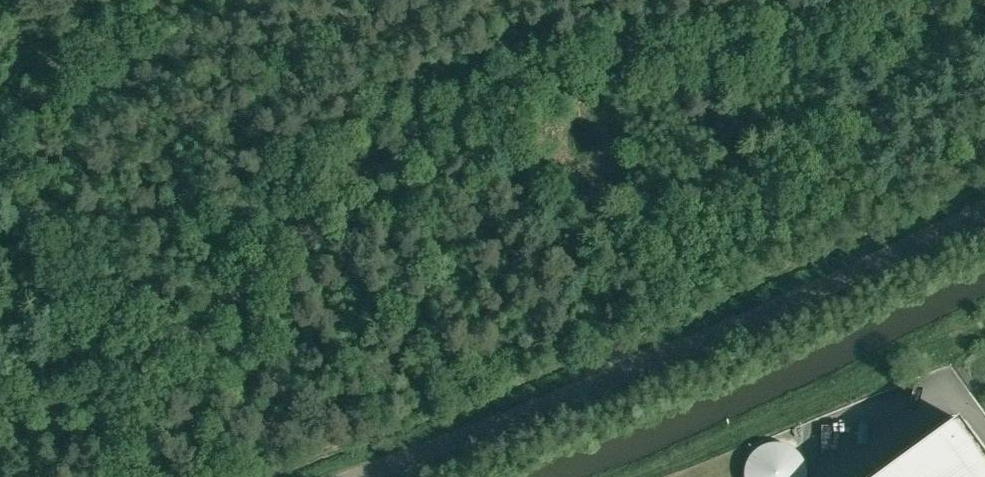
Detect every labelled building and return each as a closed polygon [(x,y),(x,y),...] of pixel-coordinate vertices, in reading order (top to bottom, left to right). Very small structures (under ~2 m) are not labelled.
[(957,418),(877,476),(984,476),(984,456),(957,418)]
